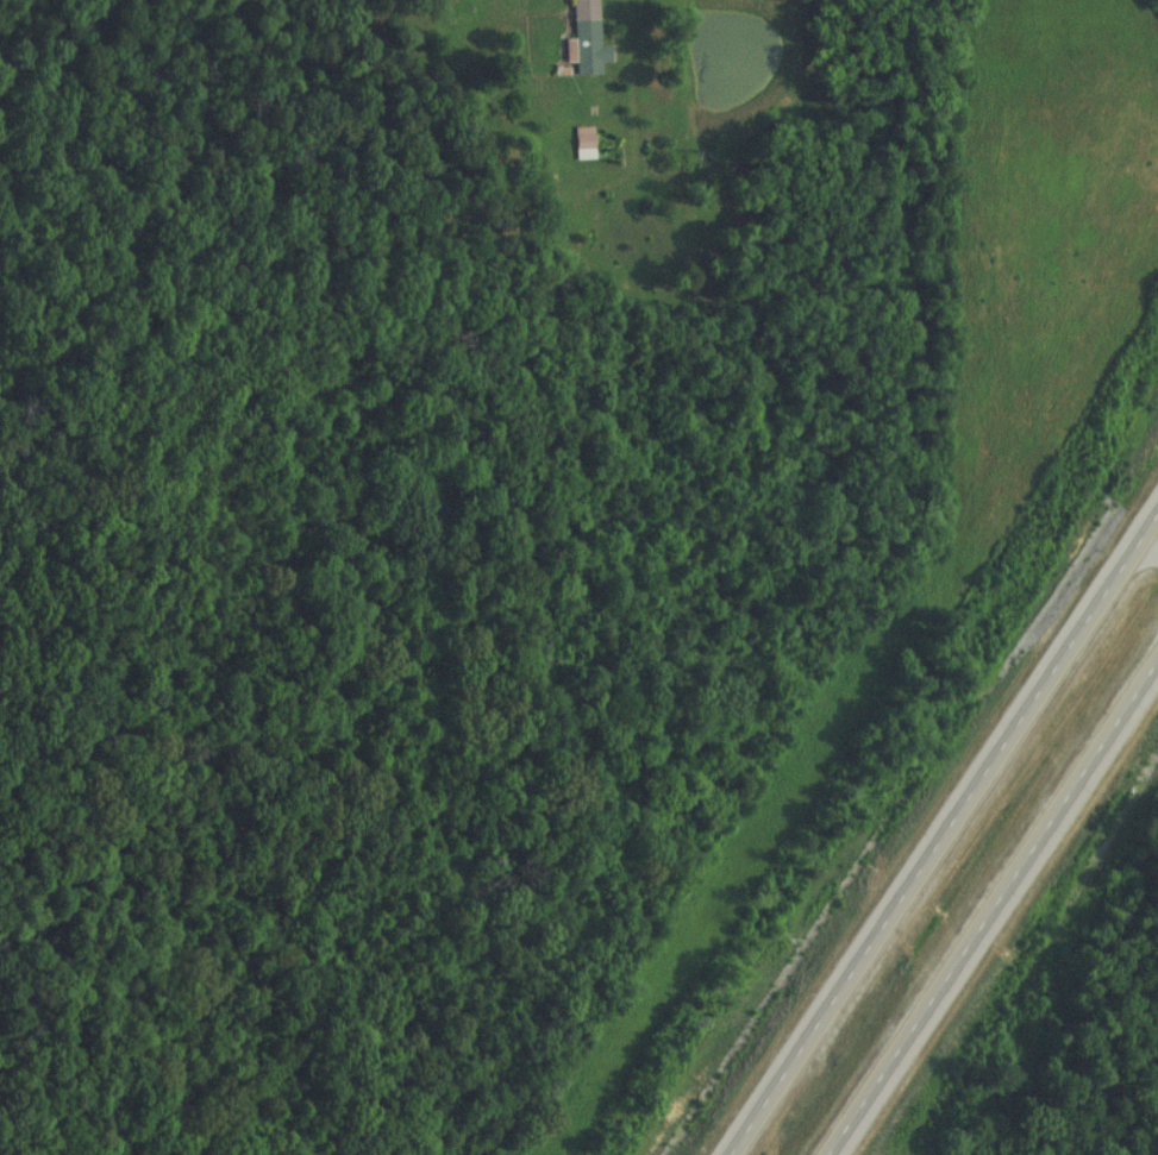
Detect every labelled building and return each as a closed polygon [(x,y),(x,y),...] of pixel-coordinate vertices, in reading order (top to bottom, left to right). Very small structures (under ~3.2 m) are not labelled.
[(596,65),(605,65),(605,47),(595,47),(594,0),(569,0),(570,78),(596,77),(596,65)] [(588,129),(570,129),(571,162),(589,161),(588,129)]
